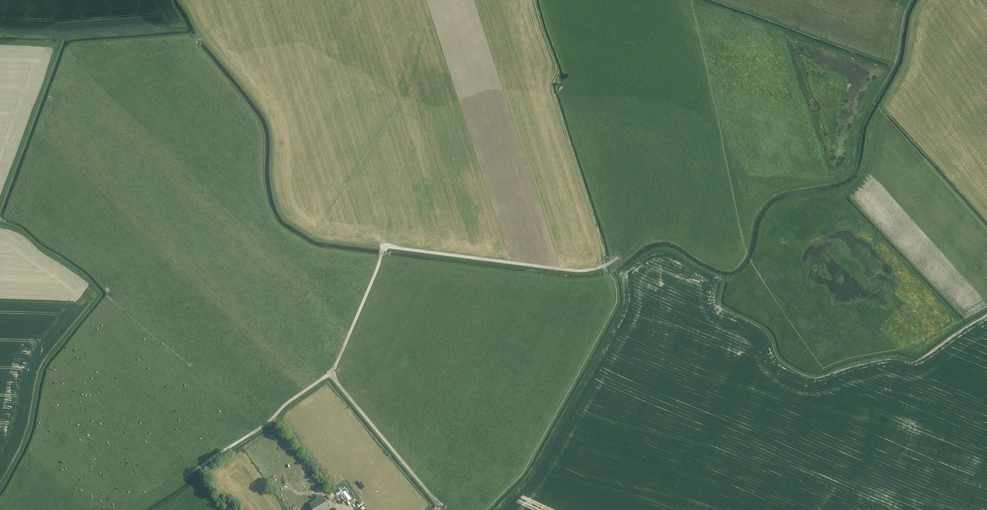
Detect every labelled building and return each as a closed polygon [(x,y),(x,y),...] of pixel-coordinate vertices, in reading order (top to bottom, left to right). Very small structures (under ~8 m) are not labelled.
[(322,496),(308,504),(312,509),(329,509),(322,496)]
